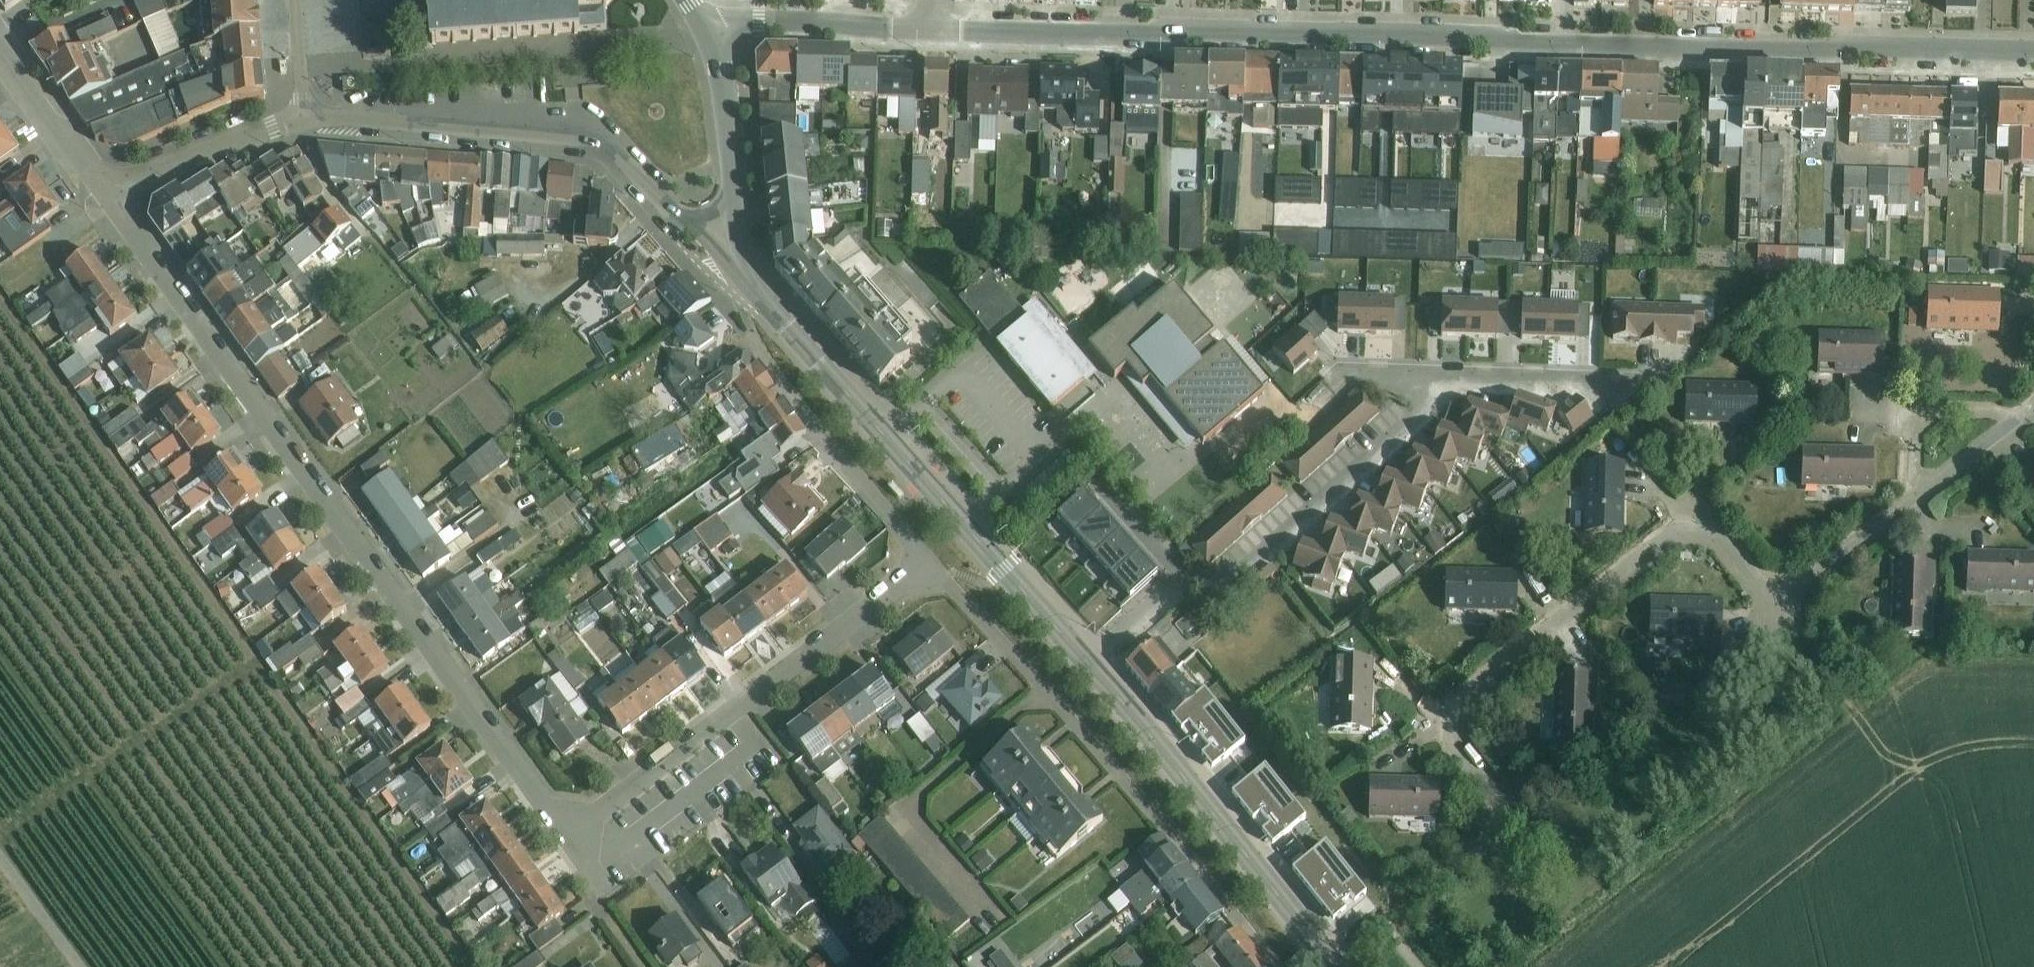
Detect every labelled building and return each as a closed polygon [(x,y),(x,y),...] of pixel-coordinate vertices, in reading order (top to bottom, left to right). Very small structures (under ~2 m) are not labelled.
[(5,11),(21,0),(0,0),(0,4),(5,11)] [(143,23),(168,12),(162,0),(132,0),(143,23)] [(258,31),(256,0),(200,0),(206,45),(224,38),(258,31)] [(428,23),(429,22),(431,44),(607,31),(605,11),(607,10),(607,8),(614,0),(426,0),(428,23)] [(1694,8),(1718,8),(1718,0),(1694,0),(1694,8)] [(1718,8),(1739,8),(1739,0),(1718,0),(1718,8)] [(1739,8),(1760,9),(1761,0),(1739,0),(1739,8)] [(1782,7),(1780,7),(1780,12),(1802,12),(1803,0),(1783,0),(1782,7)] [(1802,12),(1827,12),(1827,0),(1803,0),(1802,12)] [(1827,12),(1854,11),(1854,0),(1827,0),(1827,12)] [(1854,11),(1871,12),(1882,12),(1883,0),(1854,0),(1854,11)] [(1882,12),(1910,14),(1911,0),(1883,0),(1882,12)] [(1946,15),(1976,16),(1976,0),(1947,0),(1946,15)] [(32,7),(10,20),(23,38),(44,25),(32,7)] [(45,69),(101,44),(118,36),(108,13),(95,19),(99,26),(76,36),(78,40),(70,43),(65,33),(30,48),(45,69)] [(162,64),(184,55),(167,15),(145,24),(162,64)] [(119,83),(70,105),(88,131),(262,67),(258,31),(224,38),(206,45),(184,55),(162,64),(119,83)] [(101,44),(45,69),(55,84),(60,82),(65,93),(70,105),(119,83),(111,72),(114,65),(109,56),(101,44)] [(795,89),(797,48),(767,47),(757,57),(759,92),(770,92),(770,108),(759,108),(762,136),(794,136),(794,132),(795,89)] [(797,48),(795,89),(799,89),(799,101),(819,102),(820,90),(824,90),(824,48),(797,48)] [(824,48),(824,90),(850,91),(850,61),(850,49),(824,48)] [(1160,74),(1159,106),(1173,106),(1173,111),(1207,112),(1209,58),(1174,57),(1174,74),(1160,74)] [(1209,58),(1207,112),(1211,112),(1227,114),(1228,114),(1229,117),(1243,117),(1243,108),(1245,59),(1232,59),(1222,59),(1209,58)] [(1245,59),(1243,108),(1255,108),(1254,128),(1277,129),(1279,60),(1245,59)] [(850,61),(850,91),(850,99),(877,99),(878,61),(850,61)] [(878,61),(877,99),(887,99),(900,99),(899,118),(899,134),(914,134),(917,62),(878,61)] [(1339,67),(1338,95),(1338,109),(1362,109),(1362,88),(1363,62),(1339,61),(1339,67)] [(1422,95),(1423,64),(1387,63),(1387,95),(1402,96),(1401,104),(1421,104),(1422,95)] [(1423,64),(1422,95),(1436,96),(1435,112),(1452,112),(1451,131),(1461,131),(1461,96),(1458,96),(1459,65),(1423,64)] [(997,115),(999,71),(984,70),(984,67),(969,66),(968,118),(980,119),(979,141),(996,142),(997,115)] [(1534,115),(1536,67),(1510,66),(1509,92),(1474,91),(1472,137),(1522,139),(1523,115),(1534,115)] [(262,67),(88,131),(91,130),(96,141),(102,138),(104,143),(126,149),(150,139),(232,103),(265,100),(262,67)] [(955,139),(955,124),(956,117),(949,117),(949,102),(948,102),(949,67),(925,67),(924,102),(931,102),(930,128),(927,128),(927,133),(930,133),(930,140),(936,140),(936,134),(943,134),(943,139),(955,139)] [(999,71),(997,115),(1012,116),(1011,119),(1026,119),(1026,126),(1026,133),(1039,134),(1040,110),(1040,102),(1028,102),(1029,68),(1015,67),(1015,71),(999,71)] [(1338,95),(1339,67),(1306,67),(1306,94),(1313,94),(1338,95)] [(1536,67),(1534,115),(1533,139),(1550,140),(1550,143),(1556,143),(1556,139),(1557,121),(1557,116),(1553,116),(1551,112),(1551,105),(1558,99),(1559,68),(1536,67)] [(1559,68),(1558,99),(1568,99),(1568,117),(1561,117),(1561,121),(1557,121),(1556,139),(1579,139),(1582,68),(1559,68)] [(1582,68),(1579,139),(1578,156),(1587,156),(1587,139),(1594,140),(1593,176),(1618,177),(1620,123),(1621,69),(1582,68)] [(1040,102),(1040,110),(1057,111),(1057,124),(1063,130),(1100,132),(1101,93),(1078,93),(1078,70),(1041,69),(1040,102)] [(1621,69),(1620,123),(1679,125),(1681,101),(1658,100),(1658,70),(1644,69),(1636,69),(1621,69)] [(1159,106),(1160,74),(1160,72),(1123,71),(1123,73),(1125,73),(1124,106),(1122,106),(1122,112),(1123,112),(1123,126),(1111,125),(1109,194),(1125,195),(1127,133),(1158,134),(1159,106)] [(1727,124),(1721,124),(1720,169),(1741,170),(1742,137),(1743,132),(1745,72),(1710,71),(1709,113),(1727,114),(1727,124)] [(1745,72),(1743,132),(1764,133),(1764,123),(1764,117),(1765,73),(1745,72)] [(1764,117),(1764,123),(1769,122),(1768,134),(1778,133),(1786,134),(1786,149),(1796,149),(1796,135),(1801,136),(1802,117),(1803,74),(1765,73),(1764,117)] [(1802,117),(1801,136),(1826,135),(1825,120),(1839,121),(1840,75),(1803,74),(1802,117)] [(334,76),(333,90),(348,91),(348,76),(334,76)] [(1362,88),(1362,109),(1361,147),(1381,148),(1382,89),(1362,88)] [(1869,147),(1871,92),(1851,92),(1849,147),(1869,147)] [(1871,92),(1869,147),(1889,148),(1891,92),(1871,92)] [(1891,92),(1889,148),(1910,148),(1911,93),(1891,92)] [(1911,93),(1910,148),(1920,148),(1921,133),(1929,134),(1931,93),(1911,93)] [(1931,93),(1929,134),(1928,182),(1933,182),(1933,191),(1937,191),(1936,199),(1947,198),(1949,159),(1951,93),(1931,93)] [(1951,93),(1949,159),(1959,159),(1959,153),(1978,154),(1979,136),(1978,132),(1976,131),(1977,99),(1980,99),(1980,94),(1951,93)] [(2020,165),(2023,98),(2023,95),(1998,94),(1998,100),(2000,100),(1997,150),(2009,150),(2009,164),(2020,165)] [(2020,165),(2033,165),(2033,155),(2033,98),(2023,98),(2020,165)] [(900,99),(887,99),(886,117),(897,118),(899,118),(900,99)] [(1405,105),(1404,130),(1420,130),(1421,105),(1405,105)] [(1727,114),(1709,113),(1709,123),(1721,124),(1727,124),(1727,114)] [(955,124),(955,139),(954,162),(971,162),(972,124),(955,124)] [(18,151),(5,132),(0,135),(0,164),(18,151)] [(1742,137),(1741,170),(1739,243),(1759,242),(1759,239),(1764,138),(1764,133),(1743,132),(1742,137)] [(1100,157),(1100,134),(1084,134),(1085,158),(1100,157)] [(803,136),(805,158),(823,156),(821,137),(821,135),(803,136)] [(794,136),(762,136),(765,165),(805,160),(805,158),(803,136),(796,136),(794,136)] [(871,150),(871,139),(858,138),(858,144),(863,150),(871,150)] [(1764,138),(1759,239),(1781,240),(1785,148),(1779,148),(1779,138),(1764,138)] [(347,183),(346,149),(318,146),(325,166),(331,182),(335,188),(347,183)] [(346,149),(347,183),(352,190),(358,197),(349,205),(362,220),(374,210),(368,203),(371,200),(368,196),(360,184),(360,150),(346,149)] [(245,171),(265,203),(279,194),(282,199),(294,192),(313,221),(330,209),(323,197),(324,191),(313,173),(307,164),(302,167),(299,161),(303,158),(298,150),(285,157),(284,154),(278,153),(267,160),(266,157),(245,171)] [(360,150),(360,184),(366,185),(375,185),(381,186),(383,208),(401,206),(392,186),(388,186),(389,176),(375,174),(375,152),(360,150)] [(1523,150),(1522,172),(1533,173),(1534,151),(1523,150)] [(392,186),(401,206),(404,213),(418,207),(417,205),(412,187),(403,187),(402,154),(375,152),(375,174),(389,176),(388,186),(392,186)] [(412,187),(417,205),(432,203),(430,196),(427,156),(402,154),(403,187),(412,187)] [(1059,156),(1042,155),(1041,182),(1057,182),(1065,182),(1066,166),(1058,166),(1059,156)] [(430,196),(432,203),(433,209),(445,207),(443,186),(449,187),(449,157),(427,156),(430,196)] [(449,157),(449,187),(468,188),(464,240),(480,237),(480,236),(480,224),(480,191),(481,159),(449,157)] [(930,158),(913,158),(913,205),(926,205),(927,197),(930,197),(930,158)] [(481,159),(480,191),(496,193),(493,237),(497,236),(508,236),(511,195),(512,162),(481,159)] [(865,159),(857,160),(858,173),(867,172),(865,159)] [(805,160),(765,165),(767,192),(787,190),(808,188),(805,160)] [(512,162),(511,195),(520,196),(518,217),(527,218),(544,219),(549,168),(549,166),(528,164),(512,162)] [(1984,163),(1984,173),(1985,194),(2002,195),(2004,164),(1984,163)] [(207,175),(227,206),(233,216),(243,209),(247,215),(265,203),(245,171),(241,165),(233,170),(236,175),(231,178),(228,173),(227,172),(220,170),(210,177),(208,174),(207,175)] [(549,168),(544,219),(543,226),(557,227),(558,227),(559,225),(564,225),(564,221),(571,221),(572,213),(573,200),(575,171),(549,168)] [(1223,169),(1220,205),(1237,207),(1239,170),(1223,169)] [(1867,211),(1869,170),(1845,169),(1843,212),(1852,212),(1852,231),(1867,232),(1867,211)] [(1869,170),(1867,211),(1878,211),(1878,223),(1887,224),(1888,218),(1889,171),(1869,170)] [(45,190),(32,171),(5,190),(11,198),(0,206),(0,222),(45,190)] [(575,171),(573,200),(581,200),(613,203),(613,193),(602,181),(585,172),(575,171)] [(1889,171),(1888,218),(1908,219),(1909,171),(1889,171)] [(1909,171),(1908,219),(1926,219),(1927,200),(1924,201),(1925,172),(1909,171)] [(1266,173),(1264,200),(1311,202),(1312,175),(1266,173)] [(164,195),(185,226),(186,226),(187,225),(196,219),(199,223),(227,206),(207,175),(195,183),(193,181),(183,187),(179,190),(178,187),(165,195),(164,195)] [(1567,177),(1566,198),(1577,198),(1578,177),(1567,177)] [(1109,180),(1099,180),(1098,202),(1109,202),(1109,194),(1109,180)] [(1590,184),(1578,183),(1578,203),(1590,204),(1590,184)] [(1548,186),(1536,186),(1536,206),(1548,206),(1548,186)] [(787,190),(767,192),(770,216),(810,211),(808,188),(787,190)] [(0,222),(0,237),(13,255),(50,229),(44,221),(59,210),(45,190),(0,222)] [(358,197),(352,190),(343,197),(349,205),(358,197)] [(185,226),(164,195),(154,202),(150,219),(188,273),(219,250),(215,245),(213,243),(204,230),(190,240),(182,229),(185,226)] [(1181,196),(1180,252),(1201,253),(1203,197),(1181,196)] [(572,213),(571,221),(574,221),(573,239),(573,243),(573,245),(590,247),(611,247),(613,244),(617,235),(610,232),(613,203),(581,200),(581,214),(572,213)] [(1634,200),(1633,218),(1662,220),(1663,201),(1634,200)] [(299,271),(310,285),(321,299),(331,312),(340,308),(315,273),(310,277),(308,275),(321,264),(315,256),(336,240),(346,251),(361,239),(337,209),(333,212),(283,250),(288,256),(299,271)] [(810,211),(770,216),(773,244),(813,240),(810,211)] [(1823,244),(1833,245),(1834,212),(1824,212),(1823,244)] [(1797,250),(1797,272),(1835,273),(1835,271),(1844,271),(1846,218),(1835,218),(1834,251),(1797,250)] [(1036,220),(1035,249),(1050,250),(1051,220),(1036,220)] [(563,235),(563,239),(573,239),(574,221),(571,221),(564,221),(564,225),(563,235)] [(879,222),(878,238),(907,239),(908,225),(893,225),(893,222),(879,222)] [(424,226),(429,243),(441,241),(436,223),(424,226)] [(1075,223),(1074,242),(1102,243),(1103,224),(1075,223)] [(489,224),(480,224),(480,236),(489,236),(489,224)] [(956,224),(955,240),(972,241),(973,224),(956,224)] [(429,243),(424,226),(412,231),(420,247),(429,243)] [(845,226),(827,242),(834,250),(852,234),(845,226)] [(1240,234),(1238,256),(1272,256),(1273,255),(1274,235),(1272,235),(1240,234)] [(1616,234),(1615,258),(1623,258),(1624,255),(1632,255),(1633,241),(1625,241),(1625,234),(1616,234)] [(497,236),(493,237),(486,237),(486,253),(498,256),(545,257),(546,245),(563,246),(563,239),(563,235),(557,235),(555,235),(508,236),(497,236)] [(215,245),(219,250),(220,250),(225,246),(228,244),(223,236),(213,243),(215,245)] [(1532,239),(1531,257),(1544,258),(1545,239),(1532,239)] [(813,240),(773,244),(775,269),(799,296),(823,324),(864,287),(855,277),(852,280),(850,276),(845,280),(823,255),(820,259),(815,253),(813,240)] [(244,267),(228,244),(218,251),(188,273),(204,296),(244,267)] [(400,245),(392,251),(399,259),(407,254),(400,245)] [(1479,246),(1479,259),(1523,260),(1523,245),(1491,245),(1491,247),(1479,246)] [(1552,245),(1552,258),(1565,258),(1565,245),(1552,245)] [(1797,272),(1797,250),(1758,249),(1758,271),(1797,272)] [(50,301),(56,310),(106,275),(90,252),(60,272),(67,282),(46,296),(50,301)] [(2010,253),(1989,252),(1989,272),(2009,272),(2010,253)] [(1929,253),(1928,266),(1930,266),(1930,276),(1944,276),(1945,253),(1929,253)] [(214,310),(266,272),(268,270),(258,256),(244,267),(204,296),(214,310)] [(290,277),(299,271),(288,256),(279,263),(290,277)] [(637,307),(665,289),(658,281),(661,278),(650,266),(647,269),(636,256),(628,262),(623,257),(606,271),(608,273),(594,284),(603,295),(605,297),(614,298),(613,308),(616,308),(622,316),(637,307)] [(2017,277),(2033,278),(2033,260),(2018,259),(2017,277)] [(1877,275),(1873,274),(1873,277),(1886,277),(1886,275),(1886,261),(1877,261),(1877,275)] [(1948,261),(1948,275),(1970,276),(1970,262),(1948,261)] [(253,304),(225,325),(245,353),(274,333),(271,330),(286,319),(289,322),(300,314),(298,310),(294,314),(288,305),(286,303),(278,292),(283,288),(293,281),(301,292),(310,285),(299,271),(290,277),(268,294),(270,297),(255,308),(253,304)] [(266,272),(214,310),(225,325),(253,304),(251,301),(274,285),(266,272)] [(991,273),(960,299),(991,337),(1023,311),(991,273)] [(498,274),(475,286),(486,307),(510,295),(498,274)] [(106,275),(56,310),(59,329),(66,337),(77,329),(99,314),(122,297),(106,275)] [(665,289),(637,307),(644,315),(665,302),(682,321),(711,303),(686,275),(665,289)] [(310,285),(301,292),(302,294),(311,306),(321,299),(310,285)] [(864,287),(823,324),(880,388),(910,361),(901,351),(912,342),(864,287)] [(1259,389),(1224,347),(1218,351),(1208,340),(1214,335),(1174,287),(1139,317),(1134,311),(1089,348),(1115,379),(1122,374),(1126,370),(1143,389),(1150,383),(1198,440),(1204,446),(1264,395),(1259,389)] [(278,292),(286,303),(290,299),(283,288),(278,292)] [(470,291),(459,298),(469,316),(480,311),(470,291)] [(1929,291),(1928,330),(1998,332),(2000,293),(1929,291)] [(77,329),(66,337),(72,346),(103,325),(110,336),(136,317),(122,297),(99,314),(77,329)] [(1325,327),(1332,328),(1337,328),(1337,334),(1365,335),(1366,298),(1338,297),(1338,300),(1326,300),(1325,327)] [(1366,298),(1365,335),(1393,335),(1393,334),(1394,310),(1406,311),(1406,301),(1394,300),(1394,298),(1366,298)] [(294,314),(298,310),(290,299),(286,303),(288,305),(294,314)] [(331,312),(321,299),(311,306),(322,319),(331,312)] [(1442,312),(1441,335),(1441,337),(1469,338),(1470,301),(1442,300),(1442,302),(1430,302),(1430,312),(1442,312)] [(56,310),(50,301),(26,319),(32,327),(56,310)] [(1029,319),(997,346),(1051,410),(1085,382),(1087,384),(1097,375),(1035,301),(1022,312),(1029,319)] [(1470,301),(1469,338),(1497,339),(1497,337),(1498,314),(1510,314),(1510,304),(1498,304),(1498,302),(1470,301)] [(1510,304),(1510,314),(1522,315),(1521,338),(1521,340),(1549,341),(1550,304),(1522,303),(1522,305),(1510,304)] [(1550,304),(1549,341),(1577,342),(1577,340),(1578,317),(1589,317),(1590,307),(1578,307),(1578,305),(1550,304)] [(1653,344),(1655,307),(1614,306),(1613,341),(1639,342),(1639,344),(1653,344)] [(1655,307),(1653,344),(1667,345),(1667,343),(1676,343),(1677,337),(1693,338),(1693,332),(1703,332),(1704,308),(1655,307)] [(1394,310),(1393,334),(1405,334),(1406,311),(1394,310)] [(1442,312),(1430,312),(1429,335),(1441,335),(1442,312)] [(1305,322),(1320,338),(1332,328),(1325,327),(1314,314),(1305,322)] [(1498,314),(1497,337),(1509,337),(1510,314),(1498,314)] [(1510,314),(1509,337),(1521,338),(1522,315),(1510,314)] [(499,315),(471,334),(483,351),(511,332),(499,315)] [(698,316),(673,331),(684,348),(698,350),(714,339),(698,316)] [(1578,317),(1577,340),(1589,340),(1589,317),(1578,317)] [(1296,330),(1311,346),(1320,338),(1305,322),(1296,330)] [(274,333),(245,353),(256,368),(279,351),(299,337),(291,325),(276,336),(274,333)] [(1311,346),(1296,330),(1295,329),(1272,350),(1294,375),(1318,354),(1311,346)] [(1762,332),(1756,346),(1769,352),(1775,337),(1762,332)] [(600,335),(595,338),(606,357),(615,352),(603,333),(600,335)] [(125,385),(166,355),(151,334),(119,357),(119,359),(108,367),(122,386),(125,385)] [(451,334),(429,351),(436,359),(439,356),(441,359),(455,349),(460,345),(451,334)] [(1819,335),(1818,376),(1883,377),(1885,336),(1819,335)] [(1224,347),(1259,389),(1269,380),(1233,338),(1223,346),(1224,347)] [(709,398),(758,366),(747,352),(741,350),(720,364),(719,376),(701,373),(696,367),(698,356),(673,352),(669,379),(687,406),(690,410),(709,398)] [(279,351),(256,368),(261,375),(262,377),(268,385),(269,387),(272,391),(273,392),(275,395),(278,399),(301,383),(279,351)] [(302,351),(292,358),(302,373),(312,366),(302,351)] [(69,381),(88,367),(79,354),(59,368),(67,379),(69,381)] [(166,355),(125,385),(138,403),(147,397),(149,400),(181,376),(166,355)] [(758,366),(709,398),(727,425),(714,433),(722,445),(751,425),(783,402),(774,390),(758,366)] [(88,367),(69,381),(75,390),(95,376),(88,367)] [(658,370),(637,380),(650,406),(671,395),(658,370)] [(1126,370),(1122,374),(1186,451),(1198,440),(1150,383),(1143,389),(1126,370)] [(337,377),(299,404),(329,445),(337,440),(344,449),(361,437),(355,427),(360,422),(352,410),(357,406),(337,377)] [(1317,377),(1288,397),(1298,412),(1327,392),(1317,377)] [(1686,384),(1685,425),(1756,426),(1757,415),(1760,415),(1760,407),(1757,407),(1757,386),(1686,384)] [(1291,450),(1280,461),(1300,484),(1310,476),(1320,467),(1327,461),(1337,452),(1344,445),(1345,444),(1352,438),(1355,436),(1364,427),(1379,414),(1358,391),(1345,402),(1343,404),(1340,407),(1339,407),(1331,414),(1324,421),(1320,424),(1315,429),(1314,430),(1312,432),(1305,438),(1300,443),(1297,445),(1291,450)] [(140,418),(110,440),(123,458),(145,442),(153,453),(208,413),(193,393),(148,428),(140,418)] [(1509,417),(1505,428),(1524,435),(1526,436),(1529,429),(1547,435),(1556,410),(1518,396),(1516,401),(1509,398),(1503,415),(1509,417)] [(1558,413),(1558,414),(1572,433),(1575,434),(1592,421),(1592,417),(1577,398),(1567,407),(1558,413)] [(783,402),(751,425),(762,441),(794,417),(783,402)] [(1458,433),(1484,441),(1485,437),(1500,442),(1505,428),(1509,417),(1503,415),(1468,403),(1458,433)] [(110,440),(140,418),(133,408),(103,430),(110,440)] [(208,413),(153,453),(142,461),(149,471),(185,446),(192,456),(223,434),(208,413)] [(692,413),(624,459),(634,476),(640,472),(642,477),(635,481),(645,496),(678,472),(680,475),(701,460),(692,448),(695,446),(687,435),(697,429),(699,424),(692,413)] [(794,417),(762,441),(761,442),(742,456),(748,465),(719,484),(730,499),(743,489),(748,494),(780,472),(773,462),(781,456),(776,449),(779,446),(781,450),(805,433),(794,417)] [(1241,424),(1229,435),(1237,444),(1249,433),(1241,424)] [(1430,456),(1456,465),(1458,461),(1474,466),(1483,444),(1484,441),(1458,433),(1452,430),(1441,427),(1430,456)] [(466,463),(481,482),(510,460),(495,440),(466,463)] [(1803,448),(1801,487),(1872,489),(1873,450),(1803,448)] [(1403,480),(1428,489),(1430,485),(1447,490),(1455,468),(1456,465),(1430,456),(1413,450),(1403,480)] [(210,501),(250,473),(236,452),(181,493),(173,481),(151,497),(159,509),(179,495),(182,500),(181,500),(192,515),(210,501)] [(384,452),(362,469),(368,478),(391,461),(384,452)] [(188,454),(168,469),(175,480),(196,465),(188,454)] [(481,482),(466,463),(451,476),(460,487),(465,483),(472,489),(481,482)] [(1586,463),(1584,535),(1604,535),(1604,539),(1613,539),(1613,535),(1624,535),(1626,464),(1586,463)] [(376,513),(411,488),(397,469),(361,492),(376,513)] [(250,473),(210,501),(222,517),(204,529),(206,533),(204,533),(196,538),(205,549),(212,543),(235,526),(229,517),(264,492),(250,473)] [(1195,536),(1187,543),(1208,567),(1217,559),(1234,544),(1235,543),(1242,536),(1251,529),(1252,527),(1259,521),(1269,512),(1277,505),(1287,496),(1266,473),(1256,481),(1248,488),(1239,497),(1230,505),(1214,519),(1205,527),(1197,534),(1195,536)] [(764,508),(759,512),(784,540),(821,507),(805,489),(809,486),(798,474),(762,505),(764,508)] [(1394,510),(1400,512),(1402,508),(1419,514),(1427,491),(1428,489),(1403,480),(1385,474),(1375,503),(1394,510)] [(1495,476),(1482,494),(1491,500),(1503,482),(1495,476)] [(465,485),(453,495),(464,510),(477,501),(465,485)] [(411,488),(376,513),(392,536),(427,511),(411,488)] [(1347,527),(1372,536),(1374,531),(1391,537),(1400,512),(1394,510),(1375,503),(1358,497),(1347,527)] [(1150,581),(1077,500),(1050,524),(1123,605),(1150,581)] [(427,511),(392,536),(409,559),(445,533),(434,518),(440,513),(434,505),(427,511)] [(445,533),(409,559),(423,579),(499,526),(487,509),(464,525),(466,529),(466,530),(468,533),(464,536),(457,524),(445,533)] [(235,526),(212,543),(223,559),(239,547),(249,562),(292,531),(278,511),(243,536),(237,528),(235,526)] [(1517,514),(1506,513),(1506,527),(1517,527),(1517,514)] [(703,542),(705,545),(711,553),(734,537),(718,515),(695,531),(700,538),(703,542)] [(1319,550),(1344,559),(1345,554),(1363,561),(1371,538),(1372,536),(1347,527),(1330,520),(1319,550)] [(813,548),(806,554),(828,579),(838,569),(839,570),(846,565),(847,566),(865,549),(842,524),(834,531),(831,528),(811,546),(813,548)] [(516,529),(478,555),(486,565),(522,539),(516,529)] [(292,531),(249,562),(241,568),(249,580),(253,586),(243,592),(251,604),(276,587),(270,577),(306,551),(292,531)] [(700,538),(695,531),(672,547),(681,559),(695,549),(698,553),(705,545),(703,542),(700,538)] [(1436,531),(1424,540),(1435,555),(1447,546),(1436,531)] [(618,558),(600,571),(609,584),(640,562),(619,535),(607,544),(618,558)] [(635,536),(626,543),(643,565),(652,558),(635,536)] [(1344,559),(1319,550),(1302,544),(1293,567),(1306,571),(1303,578),(1314,582),(1311,589),(1329,596),(1343,561),(1344,559)] [(1414,546),(1395,561),(1404,573),(1423,557),(1414,546)] [(684,564),(672,547),(656,560),(668,576),(684,564)] [(1967,593),(2033,594),(2033,554),(1968,552),(1967,593)] [(647,574),(677,614),(688,606),(653,560),(642,568),(647,574)] [(1078,568),(1091,584),(1097,579),(1084,563),(1078,568)] [(1383,564),(1359,582),(1368,594),(1392,576),(1383,564)] [(1893,564),(1891,636),(1913,636),(1912,639),(1921,639),(1921,637),(1931,637),(1933,590),(1935,587),(1937,564),(1893,564)] [(215,600),(232,590),(229,585),(239,579),(231,566),(205,582),(215,600)] [(766,581),(789,612),(809,596),(786,566),(771,578),(766,572),(762,575),(766,581)] [(1250,583),(1227,602),(1230,606),(1253,586),(1256,590),(1276,572),(1271,566),(1250,583)] [(276,587),(251,604),(258,614),(269,606),(273,612),(290,601),(300,614),(335,589),(319,568),(304,580),(302,577),(289,586),(291,589),(282,596),(276,587)] [(452,618),(493,588),(495,587),(481,568),(438,598),(452,618)] [(1447,571),(1445,612),(1517,614),(1518,573),(1447,571)] [(677,614),(647,574),(637,581),(668,621),(677,614)] [(712,601),(745,645),(767,628),(744,597),(727,574),(704,591),(712,601)] [(744,597),(767,628),(789,612),(766,581),(744,597)] [(493,588),(452,618),(470,642),(516,609),(526,602),(519,594),(510,600),(508,597),(502,601),(493,588)] [(335,589),(300,614),(314,633),(321,629),(323,632),(335,623),(333,621),(349,609),(335,589)] [(607,591),(592,602),(600,613),(615,601),(607,591)] [(1651,599),(1650,640),(1722,643),(1723,601),(1651,599)] [(581,614),(573,620),(577,625),(594,613),(586,601),(576,608),(581,614)] [(745,645),(712,601),(693,616),(726,659),(745,645)] [(550,627),(564,617),(570,612),(563,602),(529,627),(537,636),(545,630),(550,627)] [(636,612),(646,625),(657,618),(647,604),(636,612)] [(516,609),(470,642),(484,661),(512,641),(511,638),(525,629),(519,620),(522,617),(516,609)] [(1179,611),(1165,623),(1177,636),(1191,624),(1179,611)] [(564,617),(550,627),(554,631),(566,622),(564,617)] [(907,646),(895,656),(917,682),(930,671),(935,677),(946,669),(939,661),(953,650),(931,623),(906,644),(907,646)] [(656,647),(687,688),(707,673),(673,626),(652,642),(656,647)] [(324,683),(376,647),(362,627),(334,648),(341,657),(317,674),(324,683)] [(545,630),(537,636),(540,639),(548,634),(545,630)] [(299,658),(318,645),(311,635),(294,647),(291,643),(276,654),(265,639),(257,645),(266,659),(265,660),(276,674),(279,672),(299,658)] [(1149,695),(1181,668),(1158,641),(1127,667),(1149,695)] [(318,645),(299,658),(306,668),(325,655),(318,645)] [(345,715),(366,700),(358,689),(362,686),(363,687),(390,667),(376,647),(324,683),(320,687),(326,696),(331,693),(337,701),(335,703),(345,715)] [(641,671),(666,705),(687,688),(656,647),(645,655),(651,663),(641,671)] [(563,672),(577,691),(585,684),(559,648),(551,654),(563,672)] [(1333,660),(1331,731),(1352,732),(1352,735),(1360,735),(1361,732),(1372,732),(1374,661),(1333,660)] [(614,681),(643,722),(666,705),(641,671),(636,664),(614,681)] [(851,683),(882,723),(885,720),(881,714),(896,703),(871,668),(851,683)] [(643,722),(614,681),(605,669),(600,673),(608,684),(593,696),(624,736),(643,722)] [(967,671),(940,696),(971,730),(1005,700),(989,683),(983,688),(967,671)] [(577,691),(563,672),(518,702),(538,730),(542,728),(582,698),(577,691)] [(1555,675),(1553,747),(1574,747),(1574,750),(1582,751),(1582,748),(1593,748),(1594,701),(1596,699),(1597,675),(1573,674),(1573,676),(1555,675)] [(1861,677),(1850,687),(1857,696),(1869,687),(1861,677)] [(829,700),(860,741),(882,724),(882,723),(851,683),(829,700)] [(366,700),(345,715),(336,721),(342,730),(358,719),(373,739),(418,706),(403,686),(388,697),(386,695),(374,704),(376,706),(372,709),(366,700)] [(1676,686),(1662,686),(1662,702),(1676,702),(1676,686)] [(926,696),(916,704),(925,715),(935,707),(926,696)] [(582,698),(542,728),(563,758),(576,748),(575,747),(589,737),(578,722),(590,713),(582,698)] [(807,716),(839,760),(846,754),(862,742),(860,741),(829,700),(807,716)] [(882,723),(882,724),(884,726),(903,712),(896,703),(881,714),(885,720),(882,723)] [(418,706),(373,739),(385,755),(351,781),(358,792),(390,770),(394,767),(387,758),(433,726),(418,706)] [(839,760),(807,716),(787,732),(813,766),(823,777),(842,763),(839,760)] [(920,716),(907,726),(923,746),(926,744),(934,754),(944,746),(920,716)] [(1022,812),(1066,774),(1050,755),(1042,754),(1041,754),(1042,747),(1027,730),(984,767),(994,779),(990,781),(999,792),(1008,803),(1011,800),(1022,812)] [(390,770),(358,792),(367,804),(386,790),(400,808),(461,766),(445,743),(403,778),(401,777),(397,780),(390,770)] [(889,745),(880,751),(887,764),(897,759),(889,745)] [(839,760),(842,763),(846,769),(853,764),(846,754),(839,760)] [(461,766),(400,808),(407,817),(416,810),(421,806),(428,816),(423,820),(420,822),(428,833),(451,817),(444,808),(475,785),(461,766)] [(1066,774),(1022,812),(1008,823),(1027,845),(1037,837),(1047,848),(1057,860),(1060,858),(1105,820),(1090,803),(1083,803),(1083,795),(1066,774)] [(1370,790),(1366,790),(1366,797),(1370,797),(1369,818),(1440,820),(1441,781),(1370,779),(1370,790)] [(826,780),(814,788),(816,791),(838,818),(849,810),(826,780)] [(880,804),(876,808),(883,817),(905,799),(894,785),(887,790),(894,799),(883,808),(880,804)] [(474,843),(502,823),(487,802),(460,822),(468,834),(474,843)] [(421,806),(416,810),(423,820),(428,816),(421,806)] [(819,808),(793,829),(803,842),(800,849),(827,884),(836,885),(842,880),(843,873),(851,875),(863,866),(819,808)] [(1349,809),(1340,817),(1350,829),(1360,821),(1349,809)] [(860,838),(867,847),(948,940),(970,922),(882,817),(878,813),(870,820),(874,824),(858,837),(860,838)] [(451,817),(428,833),(436,843),(458,826),(451,817)] [(474,877),(518,846),(502,823),(474,843),(446,864),(452,873),(471,859),(476,867),(470,871),(474,877)] [(965,835),(956,843),(967,855),(975,848),(965,835)] [(1132,905),(1185,865),(1161,835),(1138,852),(1149,865),(1146,868),(1140,875),(1120,891),(1132,905)] [(867,847),(860,838),(852,844),(859,853),(867,847)] [(474,877),(461,885),(437,902),(447,917),(472,899),(469,895),(497,875),(506,889),(535,869),(518,846),(474,877)] [(773,846),(741,869),(745,875),(746,874),(784,927),(816,903),(773,846)] [(1100,867),(1114,883),(1138,861),(1125,846),(1100,867)] [(983,851),(972,860),(983,874),(994,865),(983,851)] [(461,885),(474,877),(470,871),(476,867),(471,859),(452,873),(461,885)] [(1185,865),(1132,905),(1141,918),(1147,913),(1146,911),(1158,902),(1163,909),(1169,904),(1183,894),(1199,882),(1185,865)] [(535,869),(506,889),(472,912),(480,923),(500,908),(509,920),(513,918),(551,891),(535,869)] [(1183,894),(1169,904),(1195,936),(1224,913),(1199,882),(1183,894)] [(708,907),(703,911),(733,951),(750,938),(744,931),(754,924),(723,883),(702,899),(708,907)] [(1110,886),(1097,896),(1108,910),(1120,901),(1110,886)] [(845,889),(828,903),(857,940),(867,932),(874,927),(845,889)] [(551,891),(513,918),(522,930),(531,924),(537,933),(530,938),(539,952),(565,934),(555,921),(566,913),(551,891)] [(1019,894),(1010,902),(1020,913),(1029,906),(1019,894)] [(708,907),(702,899),(701,898),(696,902),(703,911),(708,907)] [(1114,909),(1111,920),(1124,924),(1127,913),(1114,909)] [(800,924),(827,961),(842,950),(815,913),(800,924)] [(649,936),(660,951),(657,953),(668,966),(672,966),(681,959),(688,966),(690,966),(704,957),(697,948),(700,946),(677,915),(649,936)] [(1193,963),(1189,966),(1217,966),(1212,961),(1220,954),(1230,966),(1268,966),(1237,930),(1212,949),(1193,963)] [(1193,963),(1212,949),(1203,938),(1185,952),(1193,963)] [(985,952),(996,966),(999,966),(1008,961),(996,944),(985,952)] [(1110,958),(1117,966),(1119,966),(1135,955),(1126,945),(1110,958)] [(539,952),(518,966),(542,966),(547,963),(539,952)] [(806,965),(808,966),(826,966),(818,956),(806,965)] [(1122,966),(1142,966),(1144,966),(1136,956),(1122,966)]
